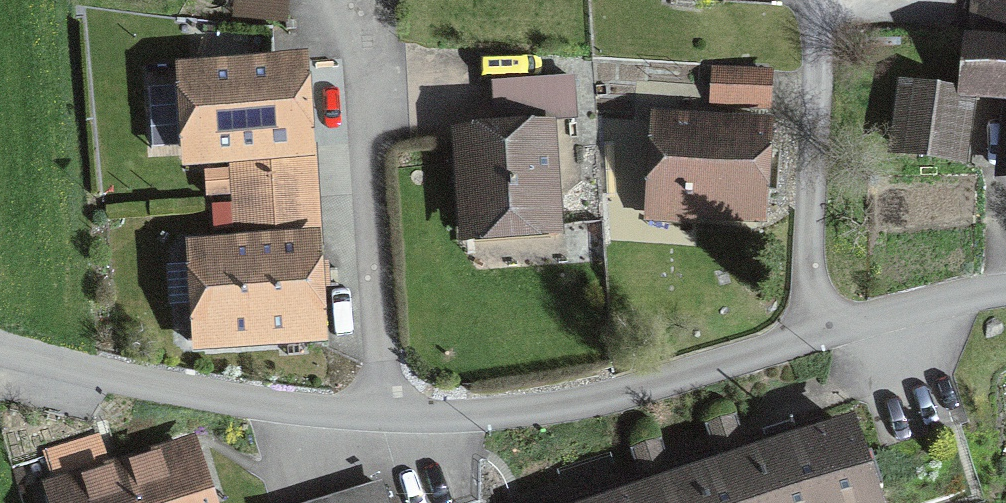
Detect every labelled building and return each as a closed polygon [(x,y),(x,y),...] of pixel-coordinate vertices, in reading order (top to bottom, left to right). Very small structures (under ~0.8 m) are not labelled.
[(966,67),(1005,71),(1005,0),(975,0),(966,67)] [(966,67),(963,86),(1005,90),(1005,71),(966,67)] [(233,202),(292,198),(289,148),(299,147),(294,70),(191,77),(196,154),(230,152),(233,202)] [(716,71),(713,102),(766,106),(768,75),(716,71)] [(493,84),(496,124),(575,119),(572,78),(493,84)] [(906,89),(898,149),(958,157),(966,97),(906,89)] [(658,122),(653,197),(698,200),(697,210),(759,215),(765,129),(658,122)] [(461,136),(468,232),(553,225),(546,130),(461,136)] [(292,198),(233,202),(237,251),(201,254),(206,339),(312,332),(306,247),(296,247),(292,198)] [(868,492),(882,487),(871,452),(857,457),(848,429),(825,436),(819,419),(563,502),(872,502),(868,492)] [(122,471),(132,502),(206,502),(189,450),(122,471)] [(122,471),(55,492),(58,502),(132,502),(122,471)] [(327,502),(384,502),(379,487),(327,502)]
